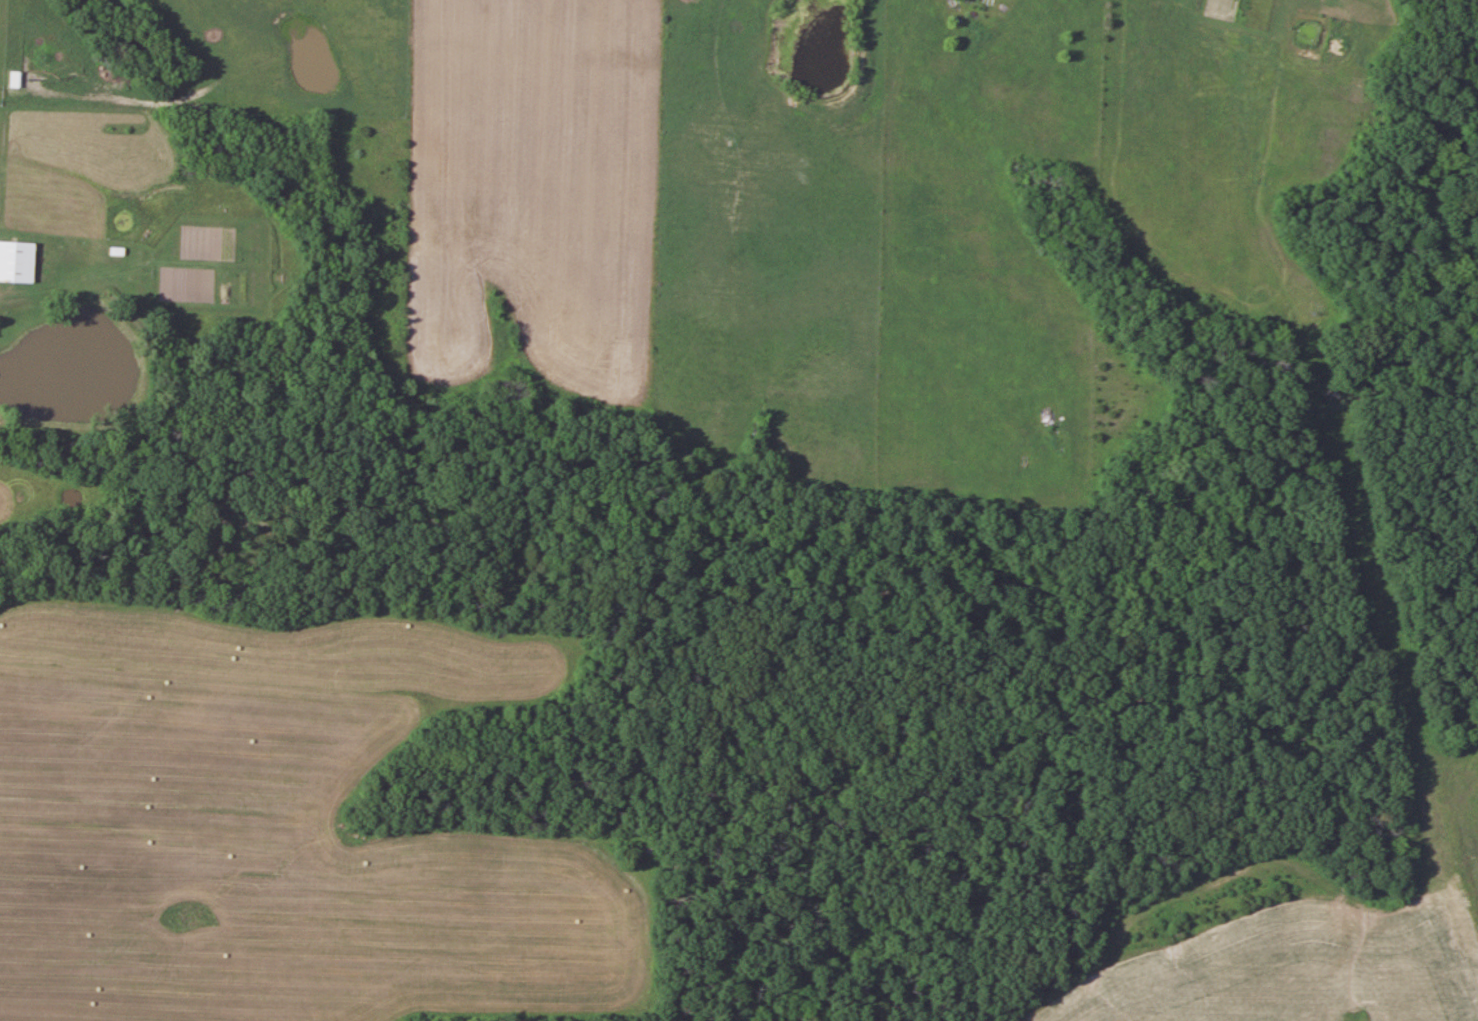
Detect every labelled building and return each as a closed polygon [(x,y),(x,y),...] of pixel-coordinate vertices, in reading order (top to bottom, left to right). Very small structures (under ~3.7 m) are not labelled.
[(21,88),(21,72),(10,72),(10,88),(21,88)] [(37,243),(0,241),(0,282),(35,284),(37,243)]
